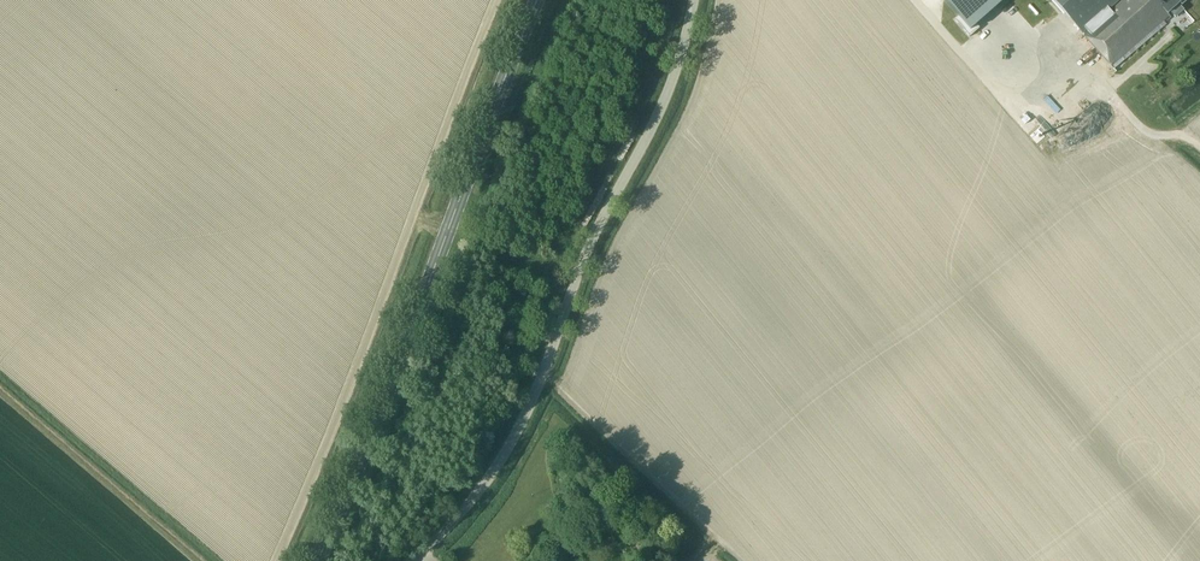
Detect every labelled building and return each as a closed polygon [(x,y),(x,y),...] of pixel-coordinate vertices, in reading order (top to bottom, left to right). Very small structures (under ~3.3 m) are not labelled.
[(958,16),(954,20),(969,37),(979,28),(976,24),(1003,0),(943,0),(958,16)] [(1081,33),(1080,33),(1114,70),(1166,24),(1164,22),(1171,17),(1167,13),(1170,11),(1175,17),(1183,10),(1180,7),(1188,0),(1051,0),(1081,33)]
